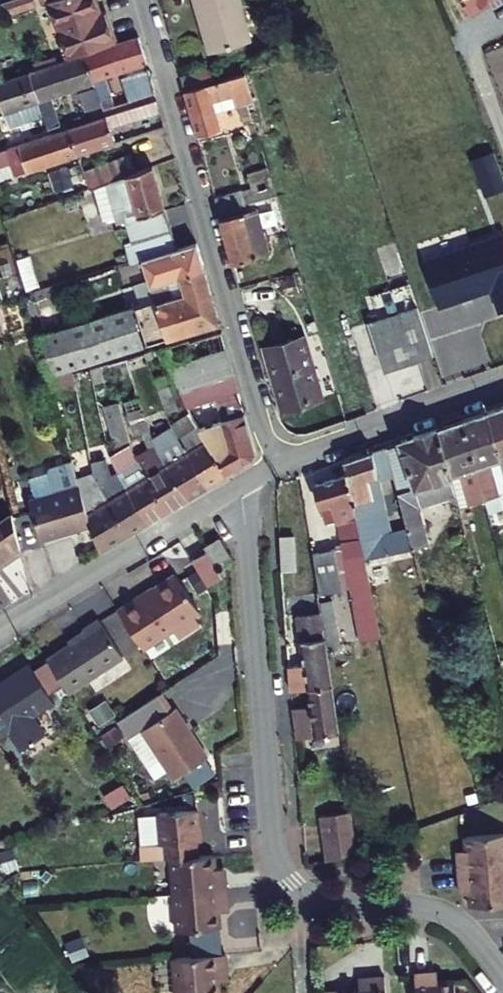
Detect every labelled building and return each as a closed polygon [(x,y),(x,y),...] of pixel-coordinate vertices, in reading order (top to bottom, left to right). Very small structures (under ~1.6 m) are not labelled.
[(47,2),(67,63),(83,57),(114,47),(103,15),(99,17),(93,0),(54,0),(47,2)] [(243,36),(233,0),(189,0),(202,47),(243,36)] [(466,15),(491,0),(457,0),(466,15)] [(143,66),(136,40),(114,47),(83,57),(92,84),(143,66)] [(483,49),(502,105),(502,42),(483,49)] [(37,107),(92,87),(92,84),(83,57),(67,63),(28,77),(37,107)] [(204,64),(174,73),(179,89),(209,80),(204,64)] [(209,80),(179,89),(193,137),(216,130),(210,109),(208,102),(229,96),(231,103),(237,124),(250,120),(236,72),(209,80)] [(145,73),(127,79),(137,107),(155,101),(145,73)] [(2,119),(37,107),(28,77),(0,87),(0,114),(2,119)] [(80,99),(88,111),(106,97),(97,86),(80,99)] [(231,103),(229,96),(208,102),(210,109),(231,103)] [(71,157),(109,144),(100,118),(62,131),(71,157)] [(36,141),(45,167),(71,157),(62,131),(36,141)] [(2,152),(11,178),(45,167),(36,141),(2,152)] [(74,167),(80,186),(98,180),(93,167),(88,169),(86,163),(74,167)] [(68,200),(83,195),(80,186),(74,167),(58,173),(68,200)] [(173,252),(145,171),(99,189),(109,219),(117,216),(133,264),(146,259),(173,252)] [(239,187),(211,195),(216,210),(243,203),(239,187)] [(64,202),(61,194),(45,200),(48,207),(64,202)] [(45,200),(36,203),(39,211),(48,207),(45,200)] [(266,252),(254,207),(218,217),(230,262),(266,252)] [(420,258),(436,303),(459,296),(458,292),(489,282),(498,309),(502,308),(502,231),(420,258)] [(209,287),(197,244),(173,252),(146,259),(158,298),(160,307),(175,302),(174,298),(209,287)] [(169,339),(220,325),(209,287),(174,298),(175,302),(160,307),(169,339)] [(169,339),(160,307),(158,298),(32,333),(43,374),(66,368),(169,339)] [(410,309),(361,325),(377,374),(426,357),(410,309)] [(190,339),(163,347),(171,367),(226,347),(222,332),(191,341),(190,339)] [(298,339),(264,349),(281,408),(315,398),(298,339)] [(171,367),(182,393),(233,372),(226,347),(171,367)] [(66,368),(43,374),(47,388),(70,381),(66,368)] [(238,390),(233,372),(182,393),(191,416),(202,410),(212,404),(238,390)] [(238,466),(256,455),(238,390),(212,404),(220,421),(225,433),(238,466)] [(104,403),(107,447),(129,446),(128,434),(144,433),(142,400),(104,403)] [(490,407),(491,411),(502,453),(502,402),(490,407)] [(220,421),(212,404),(202,410),(208,419),(187,431),(196,447),(216,436),(211,426),(220,421)] [(187,431),(208,419),(202,410),(191,416),(181,421),(187,431)] [(491,411),(467,420),(488,496),(502,492),(502,453),(491,411)] [(488,496),(467,420),(441,429),(454,473),(455,478),(466,474),(472,501),(488,496)] [(159,434),(165,443),(187,431),(181,421),(159,434)] [(196,447),(215,480),(238,466),(225,433),(220,421),(211,426),(216,436),(196,447)] [(454,473),(441,429),(394,446),(409,504),(427,498),(422,481),(454,473)] [(154,472),(173,505),(194,493),(174,460),(165,443),(159,434),(138,445),(144,455),(154,472)] [(116,458),(122,468),(144,455),(138,445),(116,458)] [(174,460),(194,493),(215,480),(196,447),(174,460)] [(374,452),(350,461),(353,474),(359,506),(362,518),(369,517),(368,506),(372,505),(370,490),(382,487),(374,452)] [(93,470),(99,481),(122,468),(116,458),(93,470)] [(90,524),(99,550),(128,532),(108,498),(99,481),(93,470),(75,476),(77,483),(90,524)] [(131,485),(151,518),(173,505),(154,472),(131,485)] [(359,506),(353,474),(319,480),(323,497),(335,495),(338,510),(359,506)] [(90,524),(77,483),(27,498),(40,540),(90,524)] [(108,498),(128,532),(151,518),(131,485),(108,498)] [(418,540),(437,535),(427,498),(409,504),(418,540)] [(24,550),(13,505),(0,514),(0,566),(24,550)] [(213,557),(228,548),(217,530),(202,539),(213,557)] [(307,532),(291,533),(293,569),(309,568),(307,532)] [(137,588),(112,603),(137,643),(168,624),(173,632),(194,619),(189,611),(194,608),(172,571),(150,585),(139,591),(137,588)] [(147,582),(137,588),(139,591),(150,585),(147,582)] [(315,688),(338,686),(326,610),(309,613),(313,663),(299,664),(301,689),(315,688)] [(79,628),(40,653),(62,687),(116,652),(92,614),(77,624),(79,628)] [(11,746),(35,731),(23,712),(45,699),(21,660),(0,672),(0,728),(11,746)] [(338,686),(315,688),(317,704),(302,706),(305,737),(345,731),(338,686)] [(165,705),(154,688),(112,716),(123,733),(136,725),(168,773),(202,751),(169,702),(165,705)] [(192,808),(152,812),(155,841),(135,843),(136,859),(166,856),(192,853),(190,839),(194,838),(192,808)] [(317,816),(325,861),(355,851),(349,811),(317,816)] [(448,871),(500,866),(497,831),(454,835),(455,848),(450,849),(451,855),(446,856),(448,871)] [(192,853),(166,856),(169,891),(221,886),(219,871),(215,872),(214,865),(210,866),(209,852),(192,853)] [(448,871),(449,886),(454,885),(454,892),(458,891),(460,905),(502,901),(500,866),(448,871)] [(221,886),(169,891),(172,929),(215,925),(214,909),(218,908),(218,902),(222,901),(221,886)] [(169,956),(172,992),(216,992),(214,978),(219,978),(218,968),(222,967),(221,952),(169,956)] [(372,989),(371,968),(354,964),(355,989),(372,989)] [(412,979),(413,992),(453,992),(452,985),(435,986),(435,981),(429,982),(428,978),(412,979)]
